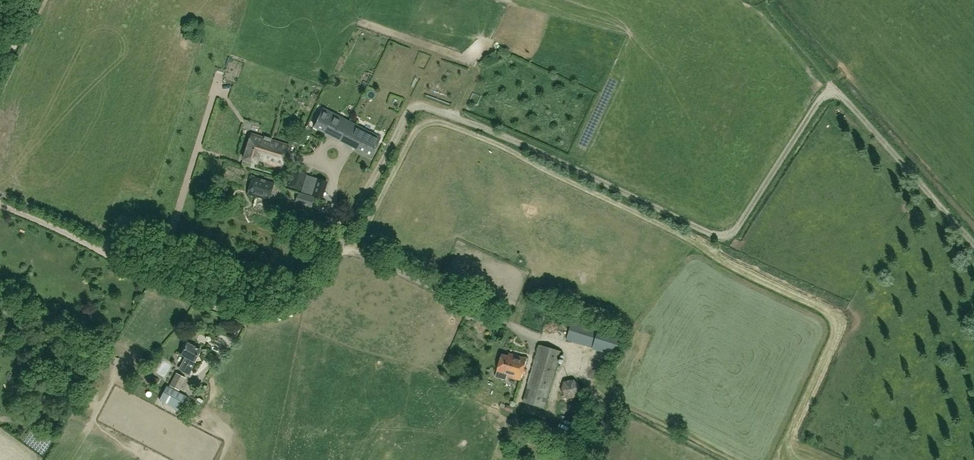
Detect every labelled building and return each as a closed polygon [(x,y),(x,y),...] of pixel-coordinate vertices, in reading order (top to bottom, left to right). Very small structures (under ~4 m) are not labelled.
[(336,132),(342,119),(323,109),(314,127),(324,132),(327,127),(336,132)] [(327,127),(324,132),(355,147),(357,143),(348,138),(351,132),(345,129),(349,122),(342,119),(336,132),(327,127)] [(380,138),(349,122),(345,129),(351,132),(348,138),(357,143),(355,147),(371,156),(380,138)] [(258,158),(264,160),(263,162),(279,167),(278,169),(280,170),(281,168),(288,145),(251,133),(243,159),(256,163),(258,158)] [(292,166),(287,186),(300,190),(303,177),(304,178),(306,173),(307,170),(292,166)] [(306,175),(301,191),(312,194),(316,178),(306,175)] [(274,183),(252,176),(247,194),(268,200),(274,183)] [(327,180),(318,177),(313,193),(322,196),(327,180)] [(298,192),(295,202),(311,206),(314,197),(298,192)] [(8,305),(4,310),(17,318),(20,312),(8,305)] [(617,335),(599,329),(573,321),(567,340),(612,354),(617,335)] [(193,361),(199,349),(186,342),(180,354),(186,357),(180,368),(184,370),(183,371),(188,374),(194,363),(192,362),(193,361)] [(544,408),(561,350),(540,344),(523,402),(544,408)] [(524,369),(527,359),(527,358),(509,353),(508,355),(502,354),(500,362),(524,369)] [(521,380),(524,369),(500,362),(497,370),(495,377),(506,380),(507,376),(521,380)] [(145,381),(155,387),(159,380),(149,374),(145,381)] [(179,392),(186,378),(177,374),(170,388),(168,387),(161,401),(181,411),(188,397),(179,392)] [(531,418),(528,428),(543,433),(547,423),(531,418)]
